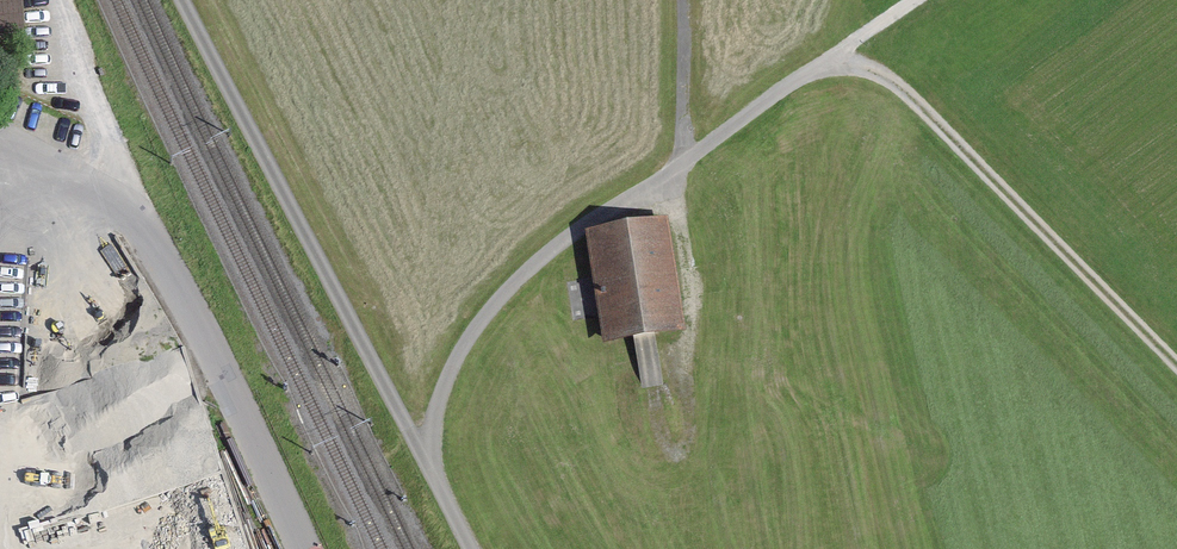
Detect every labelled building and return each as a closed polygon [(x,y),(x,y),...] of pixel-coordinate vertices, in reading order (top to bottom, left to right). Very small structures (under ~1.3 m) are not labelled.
[(24,34),(21,0),(0,0),(0,36),(24,34)] [(701,331),(693,228),(601,236),(609,339),(701,331)]
